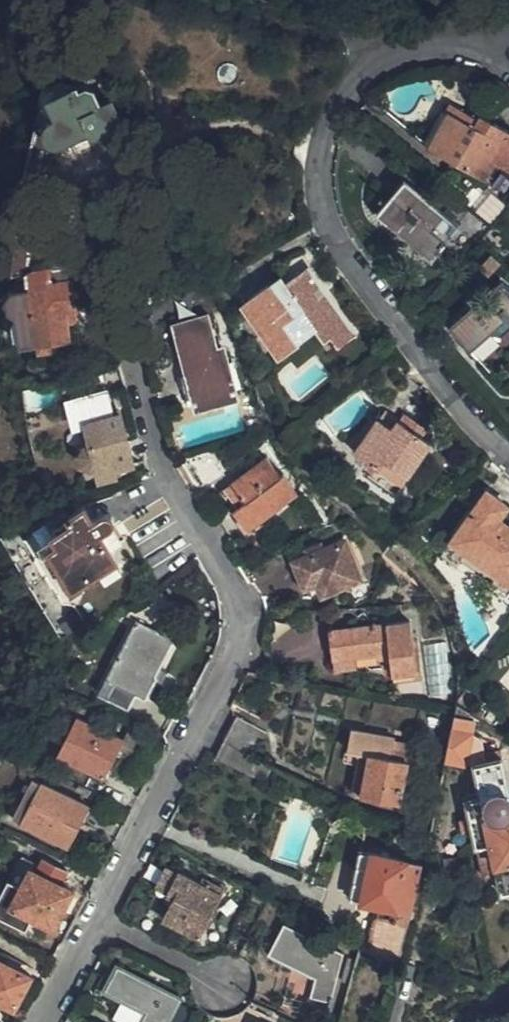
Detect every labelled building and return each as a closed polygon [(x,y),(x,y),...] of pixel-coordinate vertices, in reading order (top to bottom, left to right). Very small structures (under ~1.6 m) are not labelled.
[(89,75),(71,66),(68,66),(55,70),(51,80),(61,105),(36,115),(43,135),(71,124),(75,133),(101,121),(103,123),(120,116),(109,87),(98,93),(89,75)] [(451,109),(458,113),(437,143),(485,174),(508,136),(508,127),(484,111),(480,116),(457,100),(451,109)] [(458,113),(451,109),(430,138),(437,143),(458,113)] [(373,203),(391,219),(397,213),(432,242),(455,214),(404,170),(373,203)] [(397,213),(391,219),(426,248),(432,242),(397,213)] [(76,278),(80,276),(78,265),(79,255),(28,264),(29,272),(16,275),(17,288),(14,289),(22,348),(40,346),(41,352),(55,351),(55,345),(72,341),(70,311),(80,310),(76,278)] [(301,298),(323,329),(329,325),(336,336),(352,325),(322,283),(315,288),(311,282),(318,278),(305,259),(283,271),(280,266),(242,291),(266,323),(301,298)] [(503,275),(450,319),(469,344),(506,314),(508,318),(508,280),(503,275)] [(238,387),(231,363),(224,364),(208,308),(173,319),(196,399),(238,387)] [(329,325),(323,329),(331,340),(336,336),(329,325)] [(133,459),(122,413),(112,415),(105,389),(68,399),(73,424),(85,422),(89,440),(85,441),(81,446),(80,451),(83,460),(92,464),(96,465),(98,477),(117,472),(115,464),(133,459)] [(397,408),(418,425),(425,419),(402,401),(397,408)] [(427,433),(418,425),(397,408),(390,416),(376,406),(353,437),(397,472),(427,433)] [(219,445),(183,456),(201,489),(230,470),(219,445)] [(295,487),(282,468),(278,470),(264,452),(221,487),(248,523),(295,487)] [(497,514),(506,499),(487,486),(453,533),(508,575),(508,523),(497,514)] [(72,502),(39,520),(37,542),(68,594),(74,595),(84,589),(86,583),(106,571),(112,573),(121,567),(121,561),(112,546),(121,541),(113,524),(115,519),(115,513),(114,512),(111,510),(106,510),(103,510),(95,515),(86,500),(75,507),(72,502)] [(347,575),(330,539),(282,562),(294,586),(305,581),(310,593),(347,575)] [(175,636),(174,634),(173,624),(170,619),(165,616),(161,616),(160,617),(156,618),(152,622),(141,615),(104,685),(132,700),(140,687),(149,691),(159,673),(157,670),(175,636)] [(413,663),(407,615),(326,621),(330,665),(390,660),(389,666),(413,663)] [(450,693),(448,641),(426,642),(428,693),(450,693)] [(476,708),(457,707),(451,748),(471,750),(476,708)] [(106,772),(126,733),(81,710),(61,749),(106,772)] [(240,715),(226,740),(258,755),(271,728),(240,715)] [(370,789),(407,794),(414,744),(404,742),(404,738),(397,738),(397,735),(398,730),(356,724),(353,745),(375,749),(370,789)] [(415,737),(397,735),(397,738),(404,738),(404,742),(414,744),(415,737)] [(258,755),(226,740),(219,754),(268,777),(277,763),(258,755)] [(375,749),(353,745),(352,756),(365,758),(361,788),(370,789),(375,749)] [(479,843),(487,872),(503,868),(508,892),(508,768),(505,749),(488,753),(489,759),(478,761),(483,787),(474,790),(475,795),(469,797),(473,813),(464,817),(466,827),(475,826),(479,843)] [(432,797),(443,798),(449,758),(438,757),(432,797)] [(23,821),(43,780),(34,776),(14,816),(23,821)] [(90,802),(43,780),(23,821),(70,843),(90,802)] [(406,962),(407,958),(424,901),(431,856),(433,856),(436,839),(426,834),(420,860),(366,847),(363,861),(376,865),(368,897),(400,904),(397,913),(385,909),(379,912),(374,930),(379,935),(375,947),(406,962)] [(61,881),(68,867),(48,857),(44,864),(24,853),(0,896),(0,912),(28,927),(35,916),(52,924),(72,888),(61,881)] [(376,865),(363,861),(356,894),(368,897),(376,865)] [(201,934),(227,887),(210,877),(207,882),(183,870),(180,873),(176,870),(167,887),(172,890),(171,892),(176,896),(165,916),(201,934)] [(332,997),(346,949),(285,919),(273,943),(317,965),(310,991),(332,997)] [(3,952),(0,957),(22,968),(24,963),(3,952)] [(31,972),(22,968),(0,957),(0,997),(14,1004),(31,972)] [(113,959),(96,990),(132,1010),(127,1021),(169,1021),(182,996),(113,959)] [(256,966),(259,986),(288,979),(284,960),(256,966)] [(253,1001),(246,1008),(238,1012),(226,1015),(223,1021),(275,1021),(278,1014),(253,1001)]
